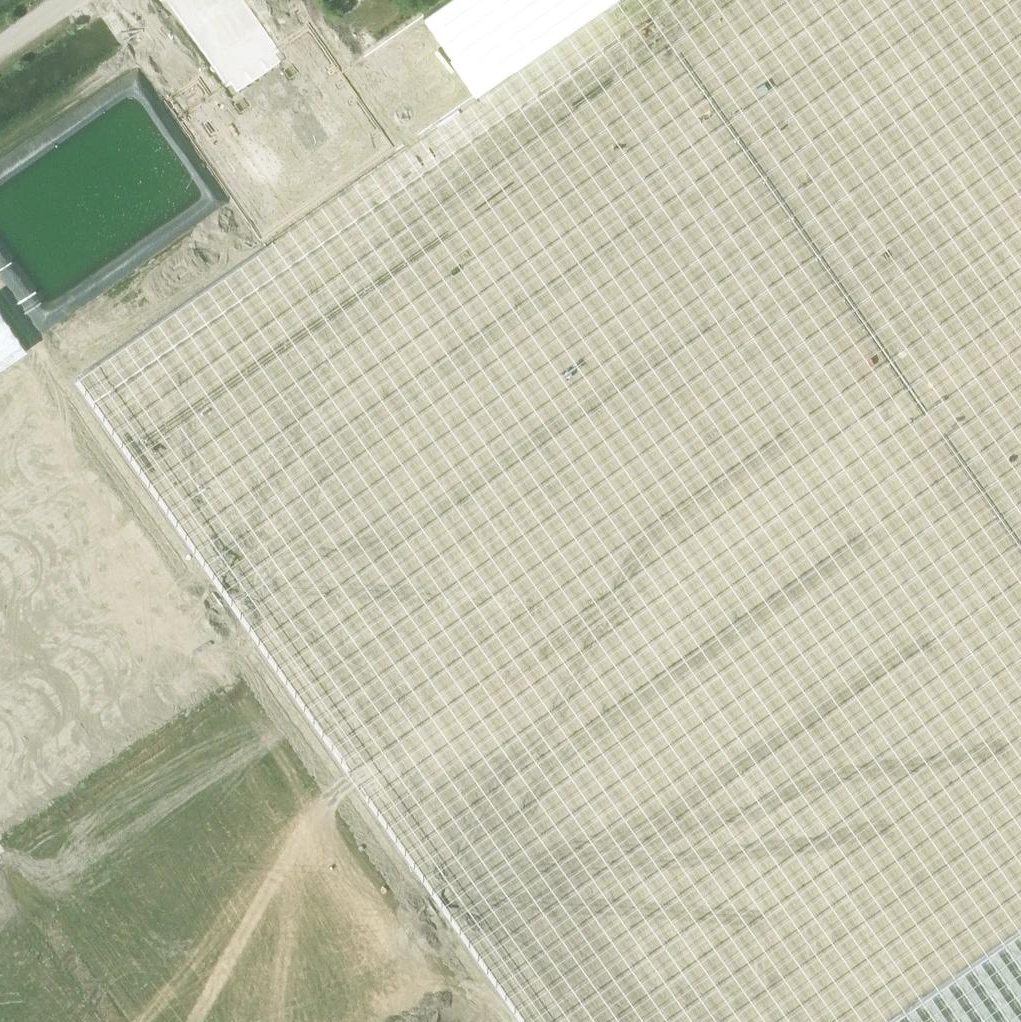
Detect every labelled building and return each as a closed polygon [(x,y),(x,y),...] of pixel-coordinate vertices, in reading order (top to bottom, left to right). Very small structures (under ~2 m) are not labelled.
[(433,28),(478,93),(312,208),(75,373),(524,1021),(887,1021),(1020,928),(1020,578),(618,0),(474,0),(433,28)] [(1020,551),(1020,0),(638,0),(1020,551)] [(169,105),(264,242),(397,149),(343,71),(302,12),(169,105)] [(245,666),(0,309),(0,834),(245,666)] [(887,1021),(1020,1021),(1020,928),(887,1021)]
